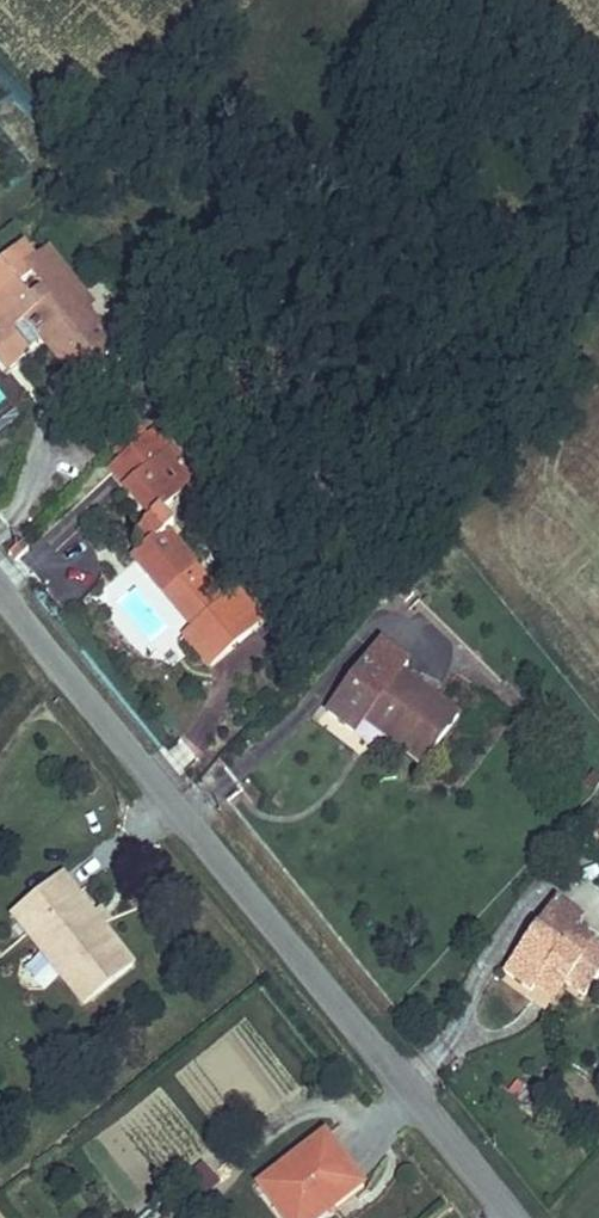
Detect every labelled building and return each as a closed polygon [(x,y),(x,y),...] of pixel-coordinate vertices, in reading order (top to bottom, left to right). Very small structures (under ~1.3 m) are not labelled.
[(49,381),(64,398),(125,346),(90,310),(97,303),(49,246),(35,256),(23,242),(0,261),(0,329),(0,368),(6,375),(28,358),(25,355),(40,342),(64,370),(49,381)] [(20,416),(8,401),(0,407),(0,431),(20,416)] [(163,510),(200,476),(150,431),(105,469),(148,517),(135,529),(145,542),(130,557),(162,595),(190,572),(200,563),(183,544),(167,547),(159,538),(174,523),(163,510)] [(162,595),(180,615),(208,592),(190,572),(162,595)] [(220,581),(208,592),(180,615),(190,627),(180,635),(208,670),(266,620),(220,581)] [(326,714),(356,736),(365,723),(423,765),(462,715),(375,651),(326,714)] [(39,930),(94,998),(137,963),(106,926),(113,919),(102,907),(95,912),(64,872),(8,916),(29,941),(39,930)] [(586,917),(554,897),(537,918),(576,930),(586,917)] [(565,986),(585,998),(598,979),(598,945),(576,930),(537,918),(499,970),(532,994),(535,990),(546,973),(565,986)] [(39,930),(29,941),(84,1006),(94,998),(39,930)] [(554,1003),(565,986),(546,973),(535,990),(554,1003)] [(250,1186),(277,1217),(325,1217),(367,1184),(326,1130),(250,1186)] [(454,1209),(444,1217),(462,1217),(454,1209)]
